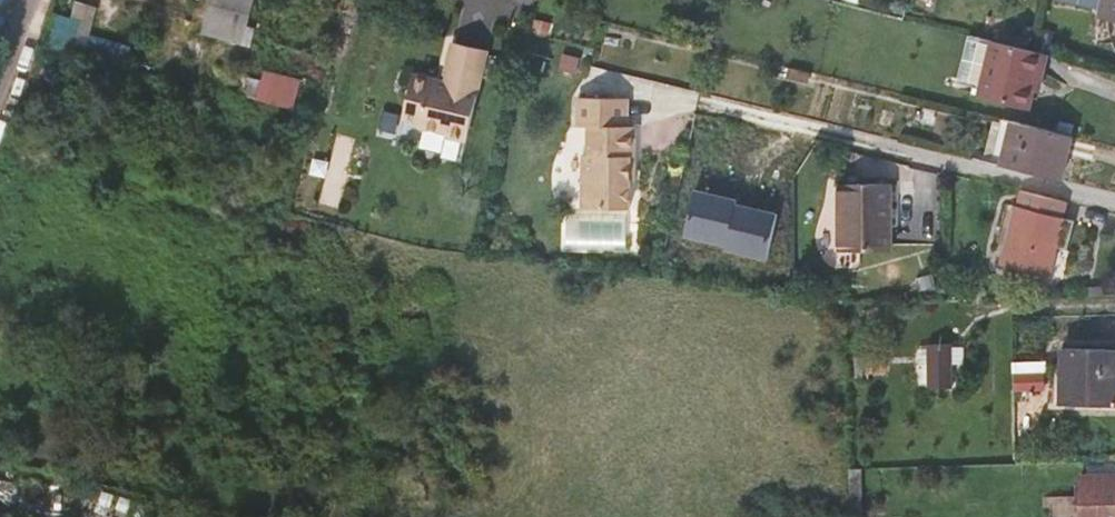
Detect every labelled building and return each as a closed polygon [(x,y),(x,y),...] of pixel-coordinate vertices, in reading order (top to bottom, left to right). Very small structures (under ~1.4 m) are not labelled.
[(64,49),(125,64),(131,39),(89,30),(98,0),(97,0),(79,0),(64,49)] [(205,16),(213,19),(210,33),(242,41),(252,0),(209,0),(205,16)] [(1100,18),(1114,21),(1114,0),(1104,0),(1100,18)] [(551,23),(534,19),(531,31),(547,36),(551,23)] [(1043,81),(1050,53),(1032,49),(996,40),(982,96),(1032,108),(1038,80),(1043,81)] [(487,50),(452,42),(445,74),(447,75),(445,83),(444,88),(436,86),(437,81),(413,76),(403,119),(420,123),(419,127),(447,133),(447,137),(467,141),(477,95),(472,94),(475,81),(480,82),(481,76),(500,80),(504,63),(501,57),(486,54),(487,50)] [(810,72),(790,68),(788,77),(808,81),(810,72)] [(257,97),(291,106),(295,89),(262,81),(257,97)] [(628,126),(628,98),(578,98),(578,127),(589,127),(589,155),(584,155),(584,209),(630,209),(631,181),(631,158),(636,158),(636,127),(628,127),(628,126)] [(1003,118),(993,162),(1063,178),(1072,135),(1003,118)] [(892,248),(891,183),(840,183),(840,207),(848,207),(849,250),(892,248)] [(1039,192),(1024,188),(1020,206),(1017,205),(1002,263),(1050,274),(1064,217),(1062,217),(1067,198),(1039,192)] [(739,199),(697,190),(687,234),(729,244),(728,248),(771,257),(780,212),(738,203),(739,199)] [(956,384),(954,343),(930,344),(932,384),(956,384)] [(1063,347),(1062,403),(1114,404),(1114,348),(1063,347)] [(883,373),(883,358),(869,359),(869,356),(855,356),(855,378),(868,379),(869,373),(883,373)] [(1030,360),(1016,361),(1017,391),(1048,390),(1047,371),(1030,372),(1030,360)] [(850,468),(851,516),(862,516),(862,468),(850,468)] [(1081,474),(1082,516),(1114,516),(1114,473),(1081,474)]
